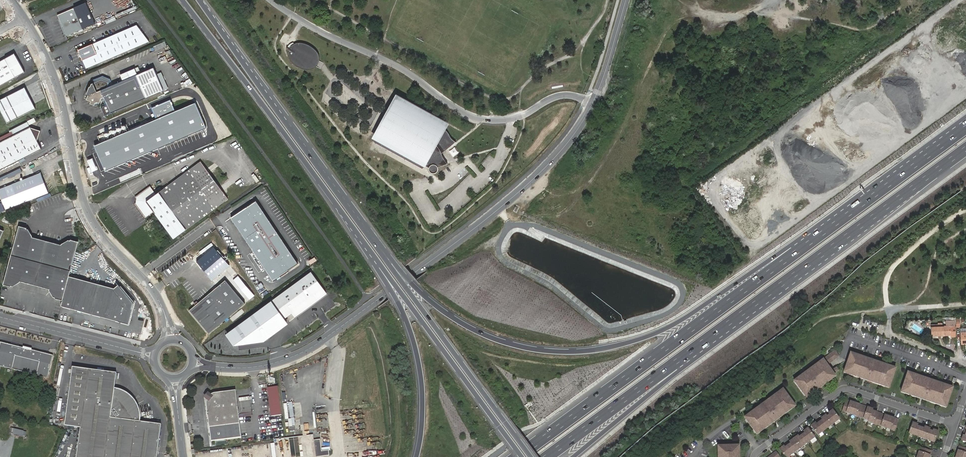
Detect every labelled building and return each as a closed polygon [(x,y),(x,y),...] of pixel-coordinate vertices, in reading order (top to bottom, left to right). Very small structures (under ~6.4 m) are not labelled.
[(86,6),(58,17),(60,23),(65,37),(66,36),(67,39),(95,28),(86,6)] [(143,27),(79,53),(87,72),(151,46),(143,27)] [(164,41),(153,46),(155,50),(166,45),(164,41)] [(312,48),(309,46),(307,45),(304,44),(301,43),(298,43),(294,44),(292,46),(290,48),(289,51),(290,57),(291,60),(293,62),(297,66),(302,68),(306,69),(309,69),(314,67),(317,64),(318,61),(318,59),(317,55),(316,52),(312,48)] [(26,74),(17,58),(13,57),(0,64),(0,88),(26,74)] [(164,94),(154,71),(137,78),(146,102),(164,94)] [(137,78),(108,90),(109,85),(102,83),(92,87),(91,91),(90,91),(86,97),(87,99),(85,102),(89,104),(89,106),(93,109),(98,107),(101,103),(103,104),(104,103),(106,108),(103,109),(102,111),(105,119),(112,116),(146,102),(137,78)] [(26,89),(36,111),(27,88),(26,89)] [(36,111),(26,89),(24,90),(17,98),(13,96),(0,102),(0,108),(8,124),(36,111)] [(24,90),(13,96),(17,98),(24,90)] [(396,96),(372,138),(419,164),(423,166),(425,164),(430,166),(431,166),(432,167),(435,167),(436,167),(437,167),(437,166),(438,165),(438,164),(446,161),(443,157),(440,154),(439,152),(456,139),(454,138),(453,136),(451,135),(451,134),(450,133),(448,130),(447,127),(446,123),(396,96)] [(105,173),(206,130),(195,105),(175,114),(170,103),(152,111),(156,121),(94,147),(105,173)] [(41,151),(37,143),(40,133),(30,129),(16,137),(14,133),(2,139),(0,140),(0,172),(41,151)] [(174,240),(229,200),(202,164),(158,196),(151,187),(136,198),(137,200),(136,203),(135,204),(145,219),(154,213),(174,240)] [(248,178),(253,184),(259,181),(254,174),(248,178)] [(48,194),(40,175),(0,191),(0,199),(5,211),(48,194)] [(60,203),(66,201),(64,193),(57,195),(60,203)] [(255,200),(230,217),(272,280),(298,263),(255,200)] [(69,276),(78,241),(70,240),(68,240),(61,243),(61,244),(32,237),(32,236),(28,229),(26,229),(18,227),(4,285),(11,287),(12,285),(14,286),(20,282),(20,281),(50,288),(50,289),(54,296),(56,296),(55,298),(63,300),(62,305),(129,322),(134,301),(119,285),(114,287),(69,276)] [(212,241),(191,256),(199,267),(220,252),(212,241)] [(311,271),(227,333),(234,343),(264,339),(287,322),(283,317),(292,310),(296,315),(326,293),(311,271)] [(225,279),(189,310),(209,333),(245,302),(225,279)] [(947,328),(941,328),(934,328),(930,328),(930,338),(950,337),(950,338),(955,338),(955,327),(947,328)] [(53,355),(42,353),(17,346),(1,342),(0,344),(0,366),(11,369),(36,375),(48,378),(53,355)] [(800,378),(793,383),(804,400),(835,381),(833,378),(838,375),(836,372),(831,375),(827,369),(839,362),(836,356),(800,378)] [(895,370),(850,356),(843,376),(889,390),(895,370)] [(72,366),(65,425),(80,427),(77,456),(157,456),(161,423),(140,420),(140,418),(140,415),(140,412),(139,409),(137,404),(135,401),(134,398),(133,397),(130,394),(127,392),(124,390),(121,389),(118,388),(114,387),(116,372),(72,366)] [(953,388),(907,374),(901,394),(946,408),(953,388)] [(793,408),(781,390),(741,416),(752,433),(793,408)] [(206,404),(210,441),(240,437),(235,391),(214,393),(212,394),(210,395),(208,397),(207,398),(206,400),(206,402),(206,404)] [(872,412),(846,403),(842,413),(869,422),(868,424),(895,433),(898,422),(872,413),(872,412)] [(839,422),(833,412),(810,427),(816,436),(839,422)] [(938,432),(913,424),(909,434),(934,443),(938,432)] [(813,438),(807,429),(777,448),(783,456),(813,438)] [(321,451),(320,439),(313,440),(315,456),(329,455),(328,450),(321,451)] [(735,446),(714,447),(715,456),(736,456),(735,446)] [(960,447),(956,456),(965,456),(965,449),(960,447)] [(920,449),(917,456),(930,456),(931,452),(920,449)]
